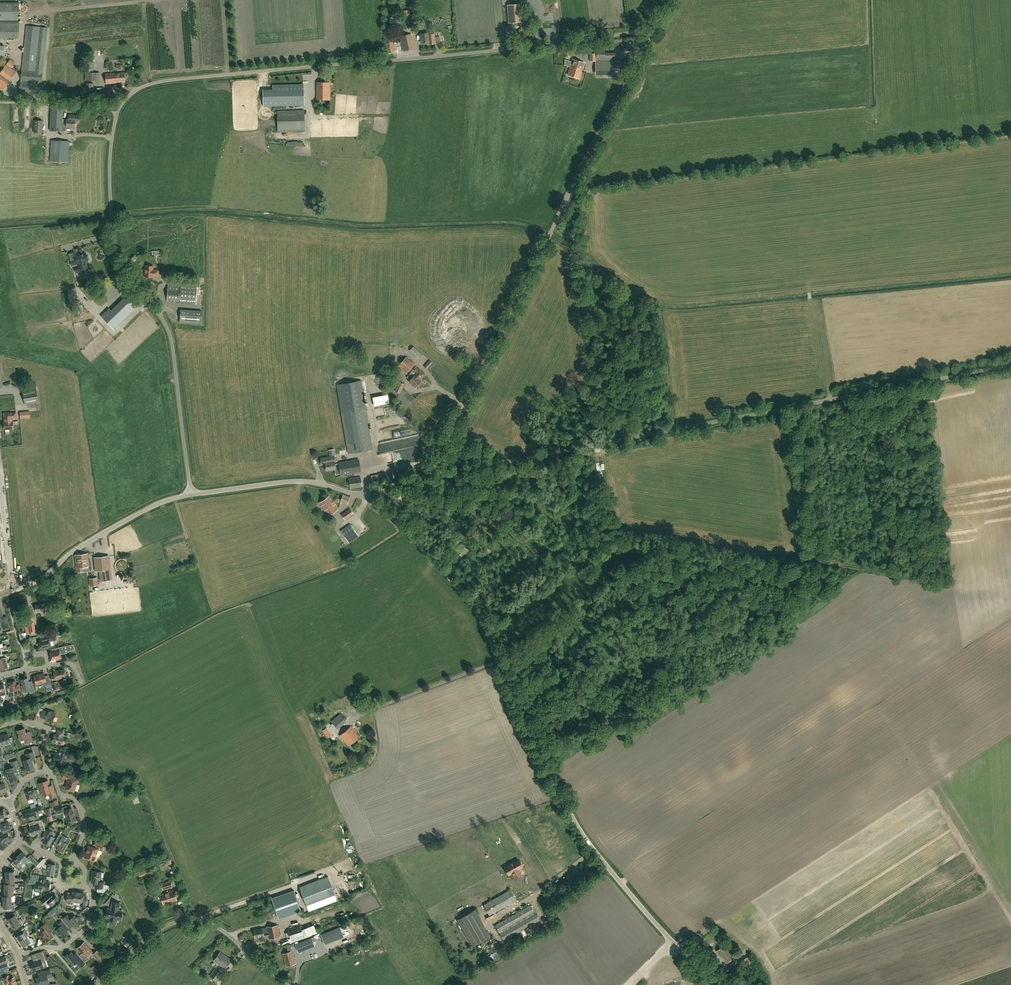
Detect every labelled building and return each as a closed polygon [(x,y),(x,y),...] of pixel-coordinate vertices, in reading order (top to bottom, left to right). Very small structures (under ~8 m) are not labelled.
[(537,15),(544,14),(544,0),(536,0),(537,15)] [(19,38),(20,3),(0,3),(0,38),(19,38)] [(517,4),(507,5),(508,12),(509,22),(518,22),(517,11),(517,4)] [(402,21),(404,29),(414,27),(413,21),(412,21),(409,10),(403,11),(405,20),(402,21)] [(41,95),(48,28),(27,26),(20,92),(41,95)] [(387,52),(395,51),(393,42),(392,42),(390,34),(391,34),(391,29),(383,30),(387,52)] [(404,51),(415,48),(412,33),(400,36),(404,51)] [(421,43),(429,42),(429,44),(435,43),(434,34),(431,34),(431,33),(428,33),(420,34),(421,43)] [(3,90),(16,71),(11,68),(15,62),(10,59),(2,70),(0,69),(0,87),(3,90)] [(571,65),(582,69),(584,63),(573,59),(571,65)] [(86,61),(85,80),(99,81),(100,73),(94,72),(94,62),(86,61)] [(579,78),(582,69),(571,65),(568,75),(579,78)] [(118,83),(118,82),(117,73),(105,74),(106,84),(118,83)] [(322,90),(329,90),(329,82),(316,82),(316,92),(322,92),(322,90)] [(85,100),(98,99),(98,102),(108,101),(107,90),(97,91),(92,91),(92,83),(86,83),(85,98),(85,100)] [(273,92),(263,93),(263,106),(304,105),(304,99),(304,92),(303,85),(273,86),(273,92)] [(322,92),(316,92),(316,100),(329,100),(329,90),(322,90),(322,92)] [(75,120),(69,120),(66,120),(63,120),(63,109),(51,108),(50,131),(62,131),(62,124),(66,124),(66,127),(70,127),(70,128),(74,128),(74,127),(75,127),(75,121),(75,120)] [(278,132),(305,131),(304,110),(277,111),(278,132)] [(68,162),(69,141),(51,140),(50,162),(68,162)] [(70,261),(71,265),(78,263),(80,267),(75,269),(76,272),(81,271),(85,270),(86,270),(89,269),(87,265),(86,261),(88,260),(88,259),(89,258),(88,256),(87,256),(86,253),(79,255),(78,254),(76,255),(75,256),(76,260),(70,261)] [(145,266),(144,277),(152,278),(152,276),(158,277),(158,270),(152,270),(153,266),(150,266),(149,265),(147,265),(146,266),(145,266)] [(196,304),(197,284),(180,283),(180,284),(168,284),(167,301),(179,302),(179,303),(196,304)] [(93,287),(85,294),(89,300),(92,299),(98,305),(102,305),(106,301),(93,287)] [(136,307),(126,296),(111,311),(109,309),(101,316),(114,329),(122,322),(136,307)] [(202,312),(181,310),(180,322),(201,323),(202,312)] [(409,351),(419,359),(423,355),(413,346),(409,351)] [(407,373),(411,368),(414,364),(406,357),(398,366),(407,373)] [(429,360),(423,366),(427,369),(432,363),(429,360)] [(418,369),(417,368),(415,366),(412,369),(416,372),(413,375),(416,377),(417,376),(420,379),(422,377),(425,374),(423,371),(422,372),(419,369),(418,369)] [(416,377),(413,375),(413,376),(410,373),(407,377),(410,380),(409,381),(414,386),(413,386),(416,388),(419,385),(418,384),(421,381),(419,379),(420,379),(417,376),(416,377)] [(360,382),(338,385),(342,413),(349,453),(371,449),(365,409),(360,382)] [(400,393),(404,384),(399,382),(395,390),(400,393)] [(31,418),(41,417),(41,408),(34,408),(34,411),(31,412),(31,418)] [(9,422),(12,422),(12,418),(16,418),(16,413),(11,413),(7,413),(7,412),(3,413),(3,417),(4,417),(4,420),(9,419),(9,422)] [(12,422),(9,422),(9,419),(4,420),(4,422),(3,422),(4,424),(3,424),(3,427),(4,428),(4,429),(12,429),(12,422)] [(329,457),(320,458),(321,464),(325,464),(326,470),(335,469),(335,471),(339,470),(340,474),(340,475),(360,471),(358,459),(338,463),(334,464),(334,461),(335,461),(334,456),(329,457)] [(386,472),(371,475),(373,483),(387,480),(386,472)] [(349,478),(351,488),(362,486),(360,476),(349,478)] [(343,494),(341,502),(347,504),(350,497),(343,494)] [(329,496),(319,503),(328,516),(338,509),(329,496)] [(350,509),(342,515),(345,519),(353,513),(350,509)] [(341,530),(349,542),(359,536),(350,524),(341,530)] [(455,549),(461,555),(474,544),(469,539),(466,543),(464,541),(455,549)] [(82,567),(89,566),(88,553),(75,555),(76,567),(76,572),(83,571),(82,567)] [(112,580),(109,556),(94,558),(96,571),(99,570),(101,581),(112,580)] [(121,572),(129,566),(124,560),(117,565),(121,572)] [(51,610),(50,602),(44,603),(44,604),(36,605),(37,612),(45,611),(46,615),(51,614),(51,610)] [(3,617),(2,614),(0,609),(0,621),(2,621),(4,629),(9,627),(6,616),(3,617)] [(40,647),(41,647),(41,648),(51,646),(50,641),(57,639),(56,634),(42,637),(42,640),(40,641),(40,643),(40,644),(39,644),(40,647)] [(67,646),(57,648),(58,651),(54,652),(50,652),(52,659),(61,658),(60,654),(69,652),(68,651),(67,646)] [(59,678),(66,676),(67,678),(70,677),(68,671),(65,672),(65,669),(58,671),(58,670),(54,671),(55,675),(51,676),(52,681),(60,679),(59,678)] [(36,684),(36,687),(40,686),(41,684),(40,682),(43,682),(45,686),(51,684),(50,678),(45,679),(44,673),(34,676),(36,684)] [(21,679),(23,685),(21,686),(23,692),(29,691),(30,693),(35,691),(33,686),(30,687),(28,678),(27,677),(24,677),(24,679),(21,679)] [(53,690),(60,688),(58,680),(51,682),(53,690)] [(22,693),(20,687),(19,684),(16,685),(15,681),(9,683),(11,691),(14,691),(15,695),(22,693)] [(328,710),(329,713),(345,707),(344,704),(328,710)] [(43,710),(41,716),(40,717),(53,721),(56,712),(48,710),(48,712),(43,710)] [(337,727),(345,720),(340,714),(331,721),(337,727)] [(359,726),(362,730),(368,726),(364,721),(359,726)] [(351,726),(340,735),(349,745),(360,736),(351,726)] [(31,734),(30,731),(26,732),(24,728),(17,730),(20,740),(24,739),(26,743),(32,741),(30,734),(31,734)] [(63,732),(58,730),(56,735),(54,734),(52,741),(62,744),(64,737),(62,736),(63,732)] [(0,735),(0,745),(0,746),(4,745),(4,744),(11,742),(8,734),(1,736),(1,735),(0,735)] [(56,761),(61,763),(61,764),(62,764),(64,764),(66,758),(68,759),(70,754),(59,750),(58,754),(55,753),(53,760),(56,761)] [(27,769),(34,767),(32,760),(35,759),(33,751),(26,754),(27,759),(24,760),(27,769)] [(17,774),(21,773),(17,760),(11,762),(13,768),(7,769),(10,780),(18,778),(17,774)] [(65,773),(63,777),(69,779),(66,788),(68,789),(68,790),(72,791),(72,790),(74,791),(79,778),(65,773)] [(56,797),(54,791),(53,785),(49,786),(48,781),(39,783),(42,795),(49,793),(50,798),(56,797)] [(36,795),(35,790),(34,789),(26,792),(28,800),(29,803),(34,802),(33,799),(37,798),(38,802),(41,801),(39,794),(36,795)] [(33,818),(34,819),(38,818),(38,816),(37,816),(36,814),(43,812),(41,805),(28,809),(29,812),(25,813),(27,820),(33,818)] [(66,817),(67,822),(71,821),(71,822),(74,822),(75,820),(76,819),(74,814),(72,808),(64,810),(67,817),(66,817)] [(36,825),(34,826),(30,827),(32,835),(42,832),(40,827),(44,826),(42,820),(35,822),(36,825)] [(8,822),(1,824),(0,821),(0,828),(1,828),(2,831),(11,828),(8,822)] [(43,832),(43,833),(41,837),(45,839),(43,842),(47,845),(47,844),(50,845),(54,837),(50,834),(52,831),(48,829),(43,832)] [(8,835),(8,832),(2,834),(0,836),(0,848),(0,849),(6,844),(4,842),(6,840),(10,839),(8,835)] [(63,853),(68,844),(65,842),(68,838),(62,834),(55,846),(58,848),(57,849),(63,853)] [(85,857),(94,860),(98,849),(89,845),(87,850),(88,850),(85,857)] [(18,856),(24,862),(27,860),(29,862),(30,860),(28,858),(22,852),(18,856)] [(21,865),(24,862),(18,856),(13,860),(17,864),(14,867),(17,870),(19,871),(23,867),(21,865)] [(519,869),(520,868),(521,868),(516,860),(506,866),(510,874),(512,873),(515,879),(522,874),(519,869)] [(54,870),(55,868),(55,865),(49,864),(49,865),(45,864),(44,863),(43,864),(40,861),(39,863),(36,866),(39,868),(42,865),(44,867),(48,868),(47,874),(54,875),(55,870),(54,870)] [(92,882),(96,883),(95,887),(97,887),(96,891),(103,892),(110,885),(105,884),(105,882),(100,881),(101,872),(93,871),(92,875),(93,875),(92,882)] [(40,881),(39,884),(35,884),(34,890),(41,891),(41,889),(48,890),(50,882),(46,882),(47,877),(41,876),(40,881)] [(337,900),(328,876),(300,887),(309,911),(337,900)] [(163,889),(172,887),(170,881),(162,884),(163,889)] [(552,888),(544,893),(550,904),(558,899),(552,888)] [(489,915),(507,905),(516,900),(510,889),(483,905),(489,915)] [(164,904),(177,900),(174,890),(161,894),(164,904)] [(294,890),(272,898),(279,918),(301,911),(294,890)] [(67,901),(67,903),(76,905),(77,901),(79,892),(77,892),(77,891),(74,891),(73,891),(72,894),(68,893),(66,901),(67,901)] [(48,902),(50,906),(51,906),(52,906),(55,903),(54,902),(58,899),(57,897),(57,896),(55,894),(54,894),(52,895),(50,892),(46,895),(46,896),(41,900),(45,905),(48,902)] [(80,892),(79,892),(77,901),(76,905),(86,906),(87,900),(88,897),(87,897),(88,895),(84,895),(84,893),(83,893),(83,892),(80,892)] [(260,903),(266,920),(274,917),(270,907),(267,900),(260,903)] [(12,901),(3,902),(3,908),(6,908),(6,911),(14,911),(14,905),(12,905),(12,901)] [(122,911),(119,910),(120,903),(112,902),(111,909),(108,908),(107,910),(106,910),(105,915),(106,915),(106,917),(110,918),(109,920),(114,921),(115,919),(121,920),(122,911)] [(504,940),(539,920),(531,905),(495,925),(504,940)] [(490,936),(475,909),(457,919),(472,946),(490,936)] [(11,924),(18,920),(15,915),(8,919),(11,924)] [(70,928),(73,925),(75,928),(81,923),(82,921),(82,920),(82,918),(81,918),(80,917),(79,917),(77,918),(74,915),(70,919),(67,915),(63,919),(67,924),(70,928)] [(18,920),(11,924),(14,930),(22,925),(18,920)] [(69,933),(67,931),(70,929),(66,925),(66,926),(62,921),(59,923),(62,925),(56,930),(63,938),(69,933)] [(53,937),(50,933),(52,931),(45,923),(41,927),(44,930),(40,933),(47,941),(48,941),(48,942),(51,940),(50,939),(53,937)] [(262,928),(254,930),(255,937),(264,936),(264,937),(268,936),(269,939),(280,937),(278,925),(266,926),(267,927),(262,928)] [(287,930),(290,938),(303,934),(300,925),(287,930)] [(17,936),(17,937),(16,937),(19,942),(28,936),(27,937),(25,934),(28,932),(25,927),(21,930),(22,933),(17,936)] [(343,937),(340,928),(321,935),(325,944),(343,937)] [(30,939),(28,936),(19,942),(22,946),(23,946),(29,943),(30,945),(35,942),(32,937),(30,939)] [(126,946),(134,940),(130,936),(126,939),(123,942),(126,946)] [(295,944),(298,952),(315,946),(311,938),(295,944)] [(84,943),(77,949),(82,954),(80,955),(86,961),(89,958),(87,956),(92,952),(84,943)] [(735,953),(732,949),(728,943),(723,946),(716,951),(726,964),(733,959),(732,958),(736,956),(735,954),(735,953)] [(104,959),(98,951),(97,950),(92,954),(100,963),(104,959)] [(283,954),(286,966),(295,964),(292,951),(283,954)] [(76,952),(73,954),(71,952),(69,954),(68,954),(65,956),(73,966),(76,963),(80,968),(85,964),(82,962),(83,961),(76,952)] [(231,960),(220,952),(214,960),(225,968),(231,960)] [(38,961),(34,962),(31,963),(32,967),(33,967),(34,970),(43,967),(42,962),(45,961),(43,955),(37,957),(38,961)] [(746,965),(752,962),(749,957),(743,960),(746,965)] [(0,964),(0,969),(0,974),(4,972),(3,970),(9,967),(7,962),(8,961),(0,964)] [(745,971),(739,964),(726,978),(732,984),(745,971)] [(216,981),(222,974),(214,969),(209,976),(216,981)] [(39,977),(36,978),(38,984),(40,984),(49,982),(48,978),(52,976),(50,970),(43,972),(43,971),(38,973),(39,977)] [(14,977),(10,979),(8,976),(3,978),(5,984),(9,982),(10,984),(17,984),(14,977)]
